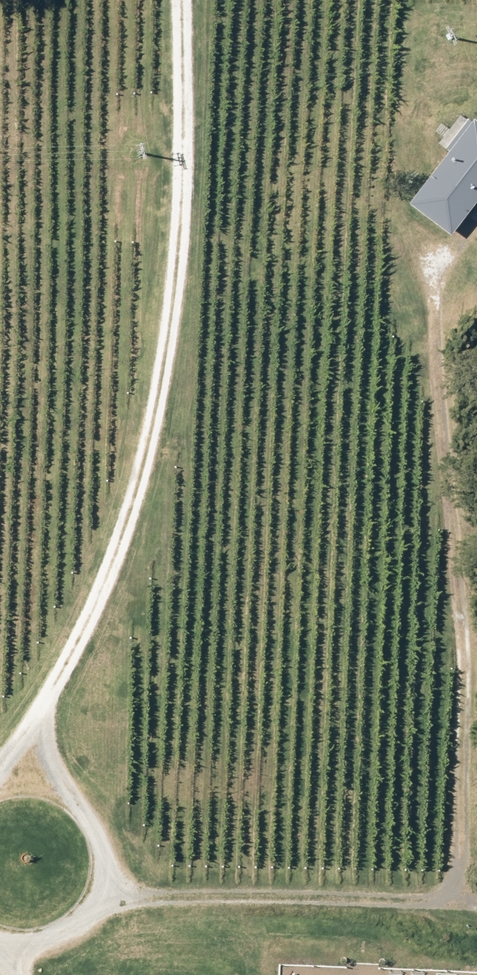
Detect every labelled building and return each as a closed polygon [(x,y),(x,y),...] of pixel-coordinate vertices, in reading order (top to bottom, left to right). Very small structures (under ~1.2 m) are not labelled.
[(451,234),(476,200),(476,119),(474,117),(472,120),(469,117),(445,149),(448,152),(410,203),(451,234)]
